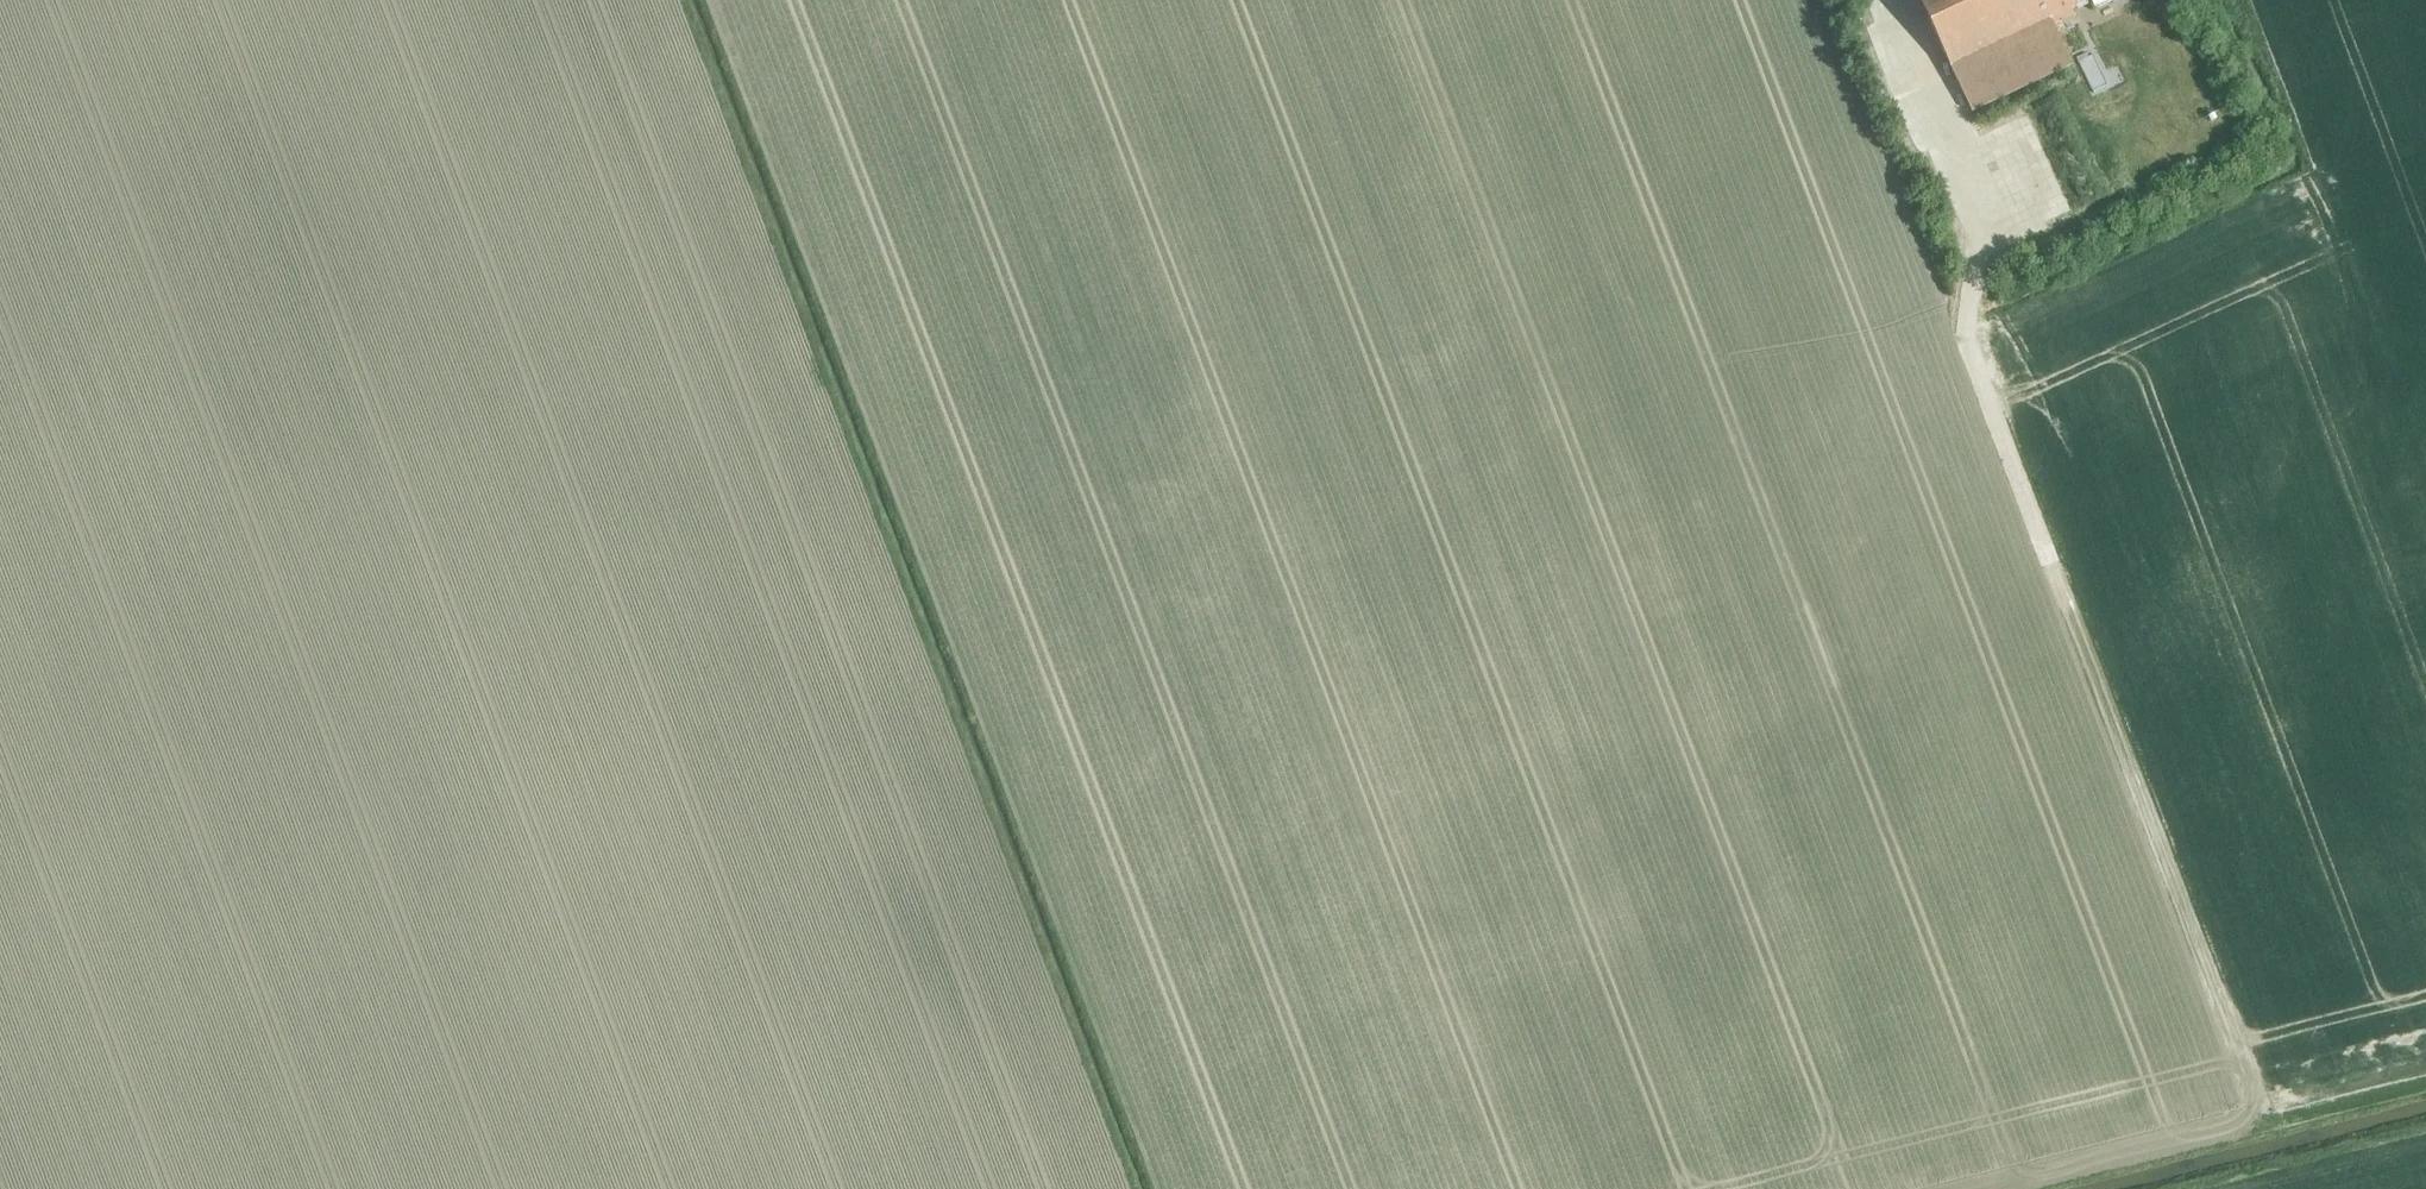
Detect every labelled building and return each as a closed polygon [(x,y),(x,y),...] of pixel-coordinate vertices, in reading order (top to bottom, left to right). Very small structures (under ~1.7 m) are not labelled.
[(1969,114),(2073,66),(2056,29),(2074,20),(2069,8),(2086,0),(1916,0),(1969,114)] [(2096,16),(2123,3),(2121,0),(2088,0),(2096,16)] [(2064,30),(2086,79),(2099,73),(2078,24),(2064,30)]
